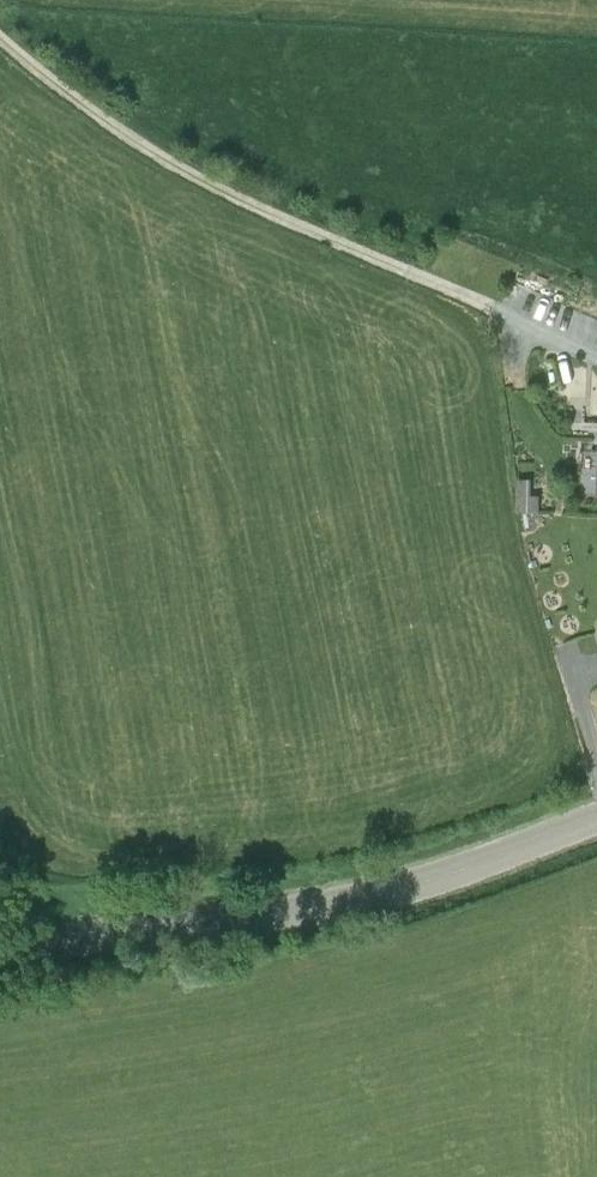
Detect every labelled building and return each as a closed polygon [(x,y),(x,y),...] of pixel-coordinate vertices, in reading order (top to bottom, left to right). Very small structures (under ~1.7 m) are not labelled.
[(517,498),(517,513),(529,513),(537,513),(537,498),(529,498),(517,498)]
